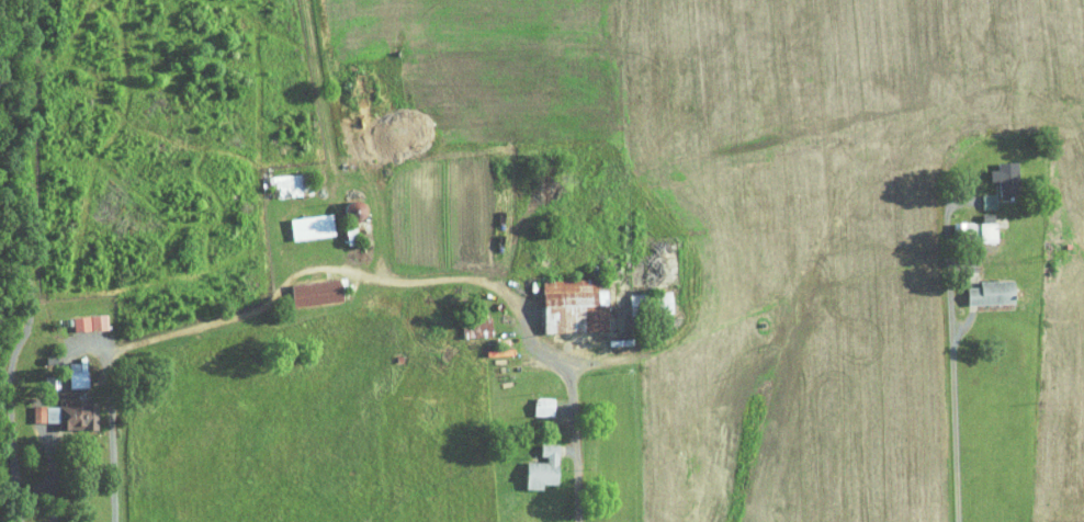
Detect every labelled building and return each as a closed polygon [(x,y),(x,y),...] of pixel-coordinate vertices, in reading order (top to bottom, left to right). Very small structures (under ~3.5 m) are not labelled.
[(989,156),(990,166),(988,166),(989,189),(1010,188),(1008,155),(989,156)] [(303,177),(293,178),(293,167),(259,168),(260,180),(266,180),(267,190),(303,188),(303,177)] [(972,201),(987,200),(986,186),(972,187),(972,201)] [(284,235),(326,228),(322,205),(280,211),(284,235)] [(944,215),(944,229),(969,228),(969,215),(944,215)] [(988,215),(971,215),(971,235),(988,236),(988,215)] [(281,277),(284,299),(333,293),(330,271),(281,277)] [(535,325),(599,325),(599,272),(535,272),(535,325)] [(958,297),(1007,296),(1006,272),(971,273),(971,280),(958,280),(958,297)] [(63,309),(64,324),(97,322),(96,308),(63,309)] [(58,381),(76,381),(76,353),(57,354),(58,381)] [(544,409),(545,391),(525,390),(525,409),(544,409)] [(88,422),(87,392),(55,393),(55,423),(88,422)] [(23,398),(23,415),(49,416),(49,399),(23,398)] [(550,437),(531,436),(531,453),(518,453),(517,482),(534,483),(534,477),(549,477),(550,437)]
